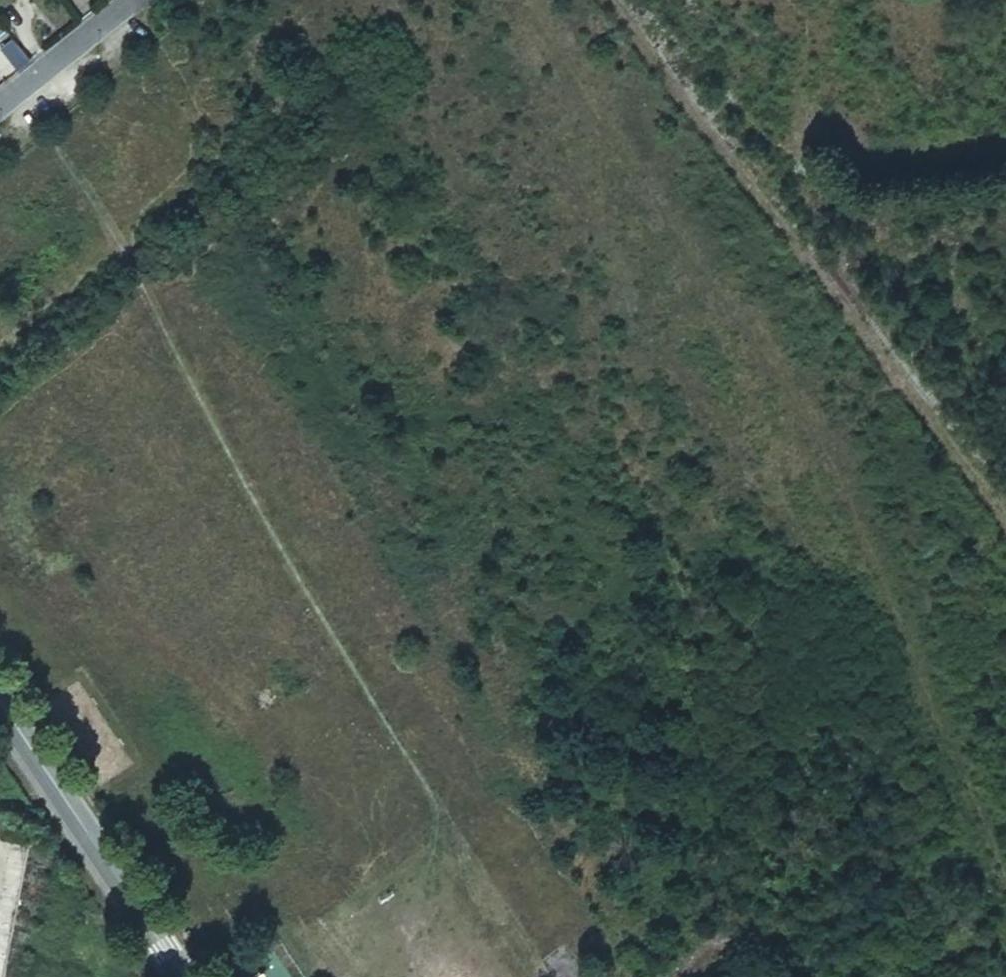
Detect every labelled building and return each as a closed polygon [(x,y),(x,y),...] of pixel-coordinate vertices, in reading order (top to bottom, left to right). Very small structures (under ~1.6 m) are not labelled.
[(31,55),(16,38),(11,30),(0,39),(0,43),(4,47),(19,66),(31,55)]
